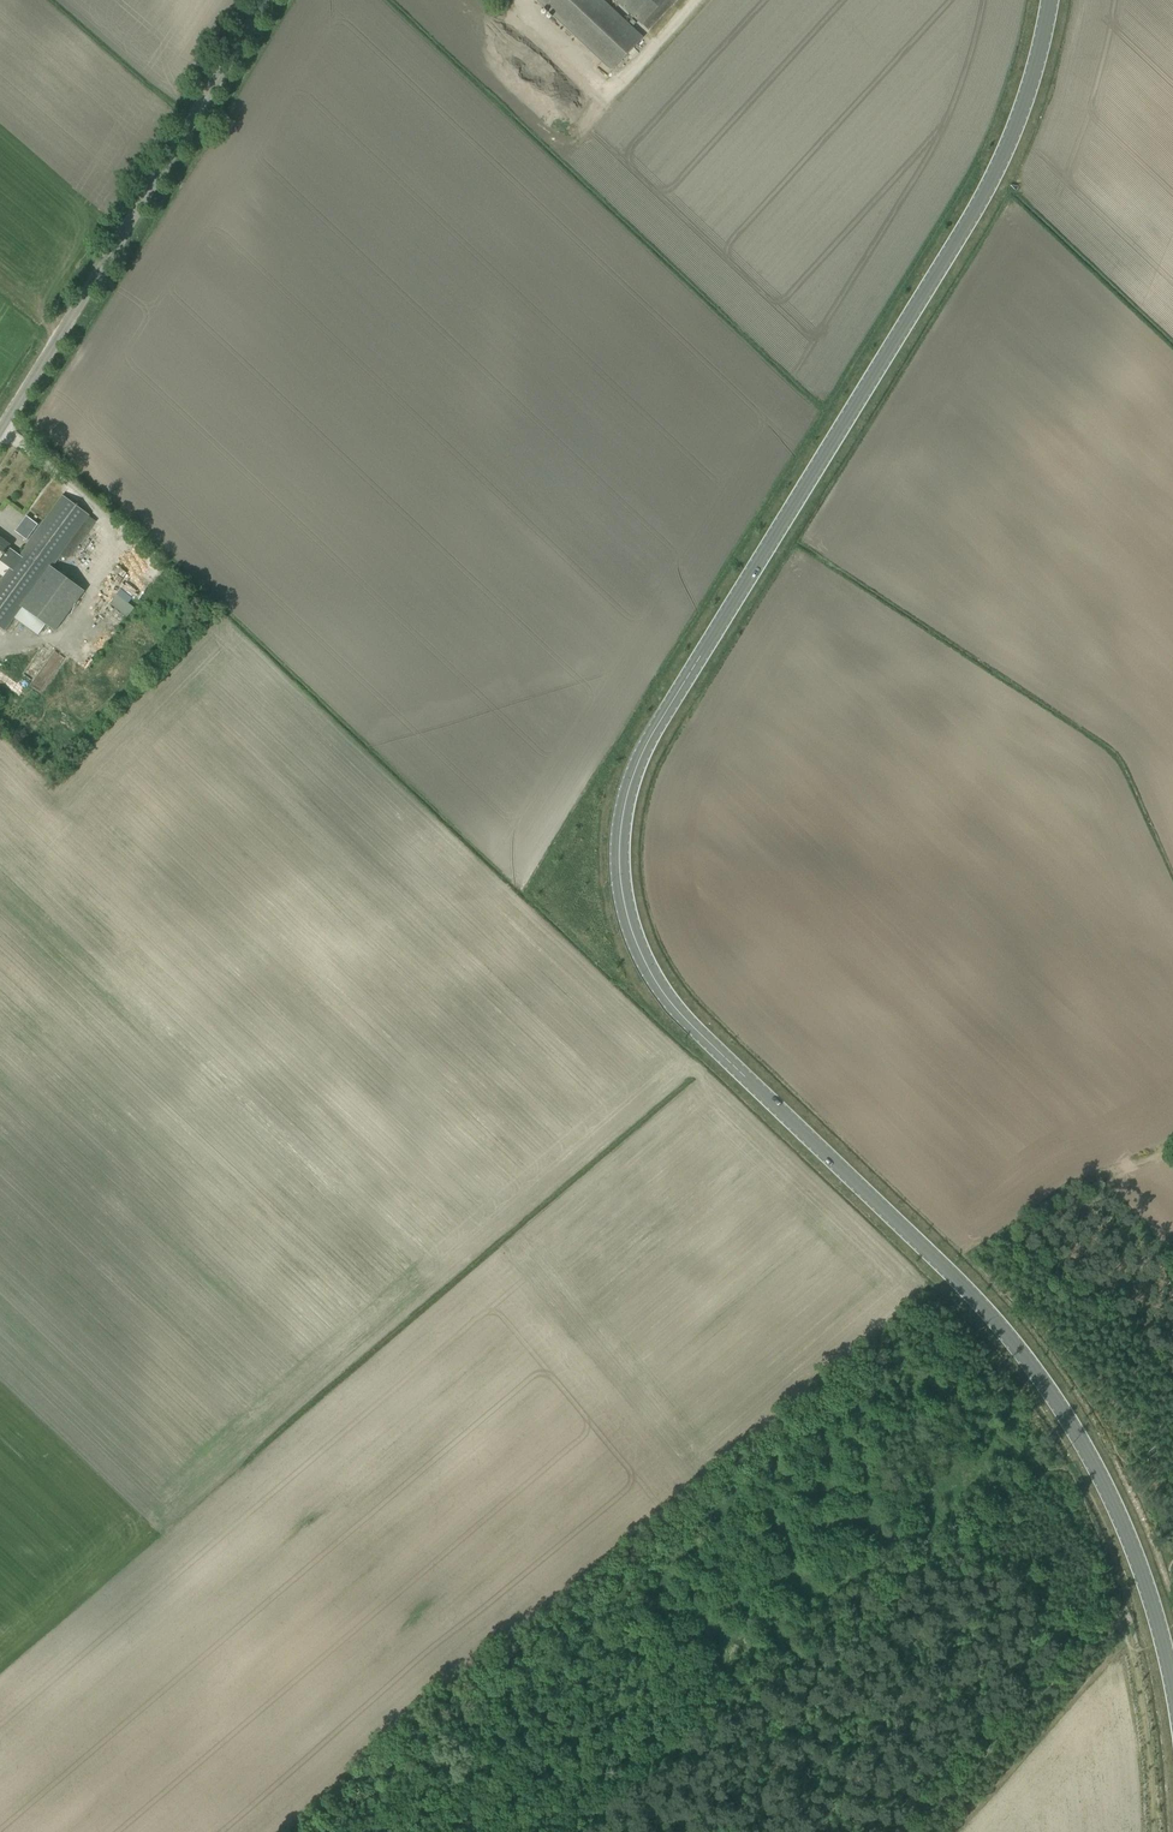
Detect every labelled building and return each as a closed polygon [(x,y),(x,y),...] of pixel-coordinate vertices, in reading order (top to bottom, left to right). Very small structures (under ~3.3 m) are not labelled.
[(612,71),(643,38),(602,0),(537,0),(536,1),(612,71)] [(648,30),(676,0),(616,0),(648,30)] [(10,569),(0,583),(0,628),(4,631),(22,607),(52,567),(61,555),(68,559),(96,521),(89,516),(90,515),(63,496),(25,548),(26,548),(17,560),(10,569)] [(15,531),(27,540),(38,524),(26,516),(15,531)] [(10,569),(17,560),(5,552),(9,546),(0,539),(0,561),(10,569)] [(52,567),(22,607),(36,617),(55,631),(85,591),(75,583),(52,567)] [(128,602),(132,596),(120,588),(109,604),(127,616),(134,606),(128,602)]
